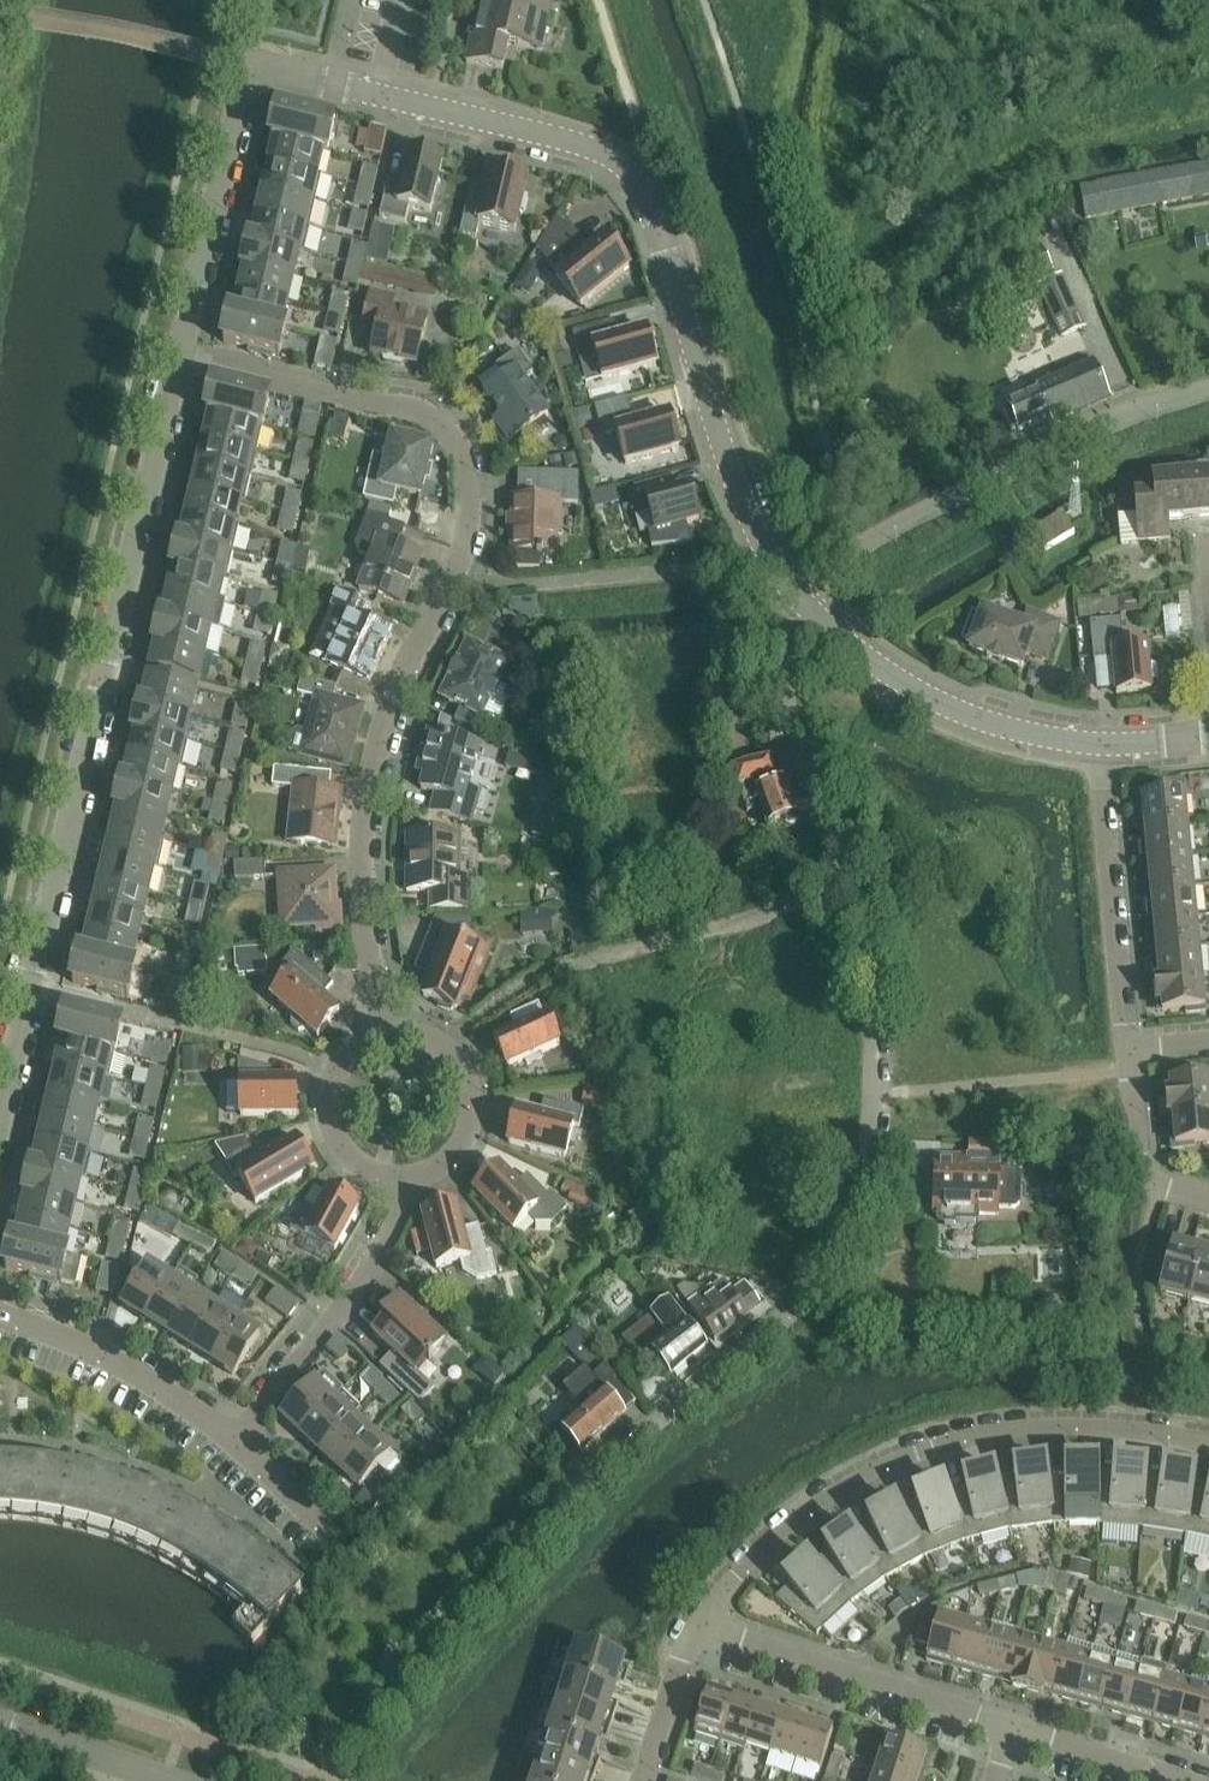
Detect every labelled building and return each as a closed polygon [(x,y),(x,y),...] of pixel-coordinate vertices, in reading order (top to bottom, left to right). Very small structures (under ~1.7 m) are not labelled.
[(513,0),(500,0),(497,12),(477,7),(473,24),(476,25),(467,65),(503,73),(508,47),(518,1),(513,0)] [(551,8),(518,1),(508,47),(541,54),(551,8)] [(328,155),(334,128),(277,115),(271,141),(328,155)] [(388,132),(371,129),(365,156),(381,160),(388,132)] [(328,155),(271,141),(271,142),(277,143),(271,168),(322,180),(322,179),(317,178),(322,154),(328,155)] [(380,220),(406,226),(409,211),(430,216),(443,164),(410,156),(402,189),(388,186),(380,220)] [(1208,198),(1208,167),(1078,191),(1084,221),(1208,198)] [(322,180),(271,168),(265,193),(316,205),(322,180)] [(374,192),(378,175),(363,172),(359,189),(374,192)] [(480,227),(515,235),(520,213),(525,214),(529,200),(524,198),(527,183),(491,175),(485,198),(470,195),(460,237),(476,241),(480,227)] [(374,192),(359,189),(355,205),(370,209),(374,192)] [(316,205),(265,193),(259,219),(310,231),(316,205)] [(368,217),(353,214),(349,230),(364,234),(368,217)] [(310,231),(259,219),(253,243),(249,242),(249,243),(304,256),(310,231)] [(556,279),(581,310),(629,270),(618,257),(621,251),(613,241),(607,243),(605,240),(586,255),(558,220),(537,252),(558,277),(556,279)] [(304,256),(249,243),(243,268),(292,280),(298,255),(304,256)] [(370,244),(366,261),(384,265),(388,248),(370,244)] [(1041,248),(996,270),(1007,295),(1053,273),(1041,248)] [(367,253),(352,249),(348,266),(363,270),(363,267),(367,253)] [(530,263),(523,273),(537,282),(543,271),(530,263)] [(363,267),(363,270),(348,266),(344,283),(359,286),(360,283),(434,300),(438,284),(363,267)] [(292,280),(243,268),(243,269),(247,270),(241,294),(287,305),(292,280)] [(1063,278),(1043,288),(1055,313),(1075,303),(1063,278)] [(287,305),(241,294),(235,319),(230,318),(229,318),(286,332),(286,331),(281,330),(287,305)] [(427,322),(392,314),(394,302),(371,297),(363,330),(378,333),(372,357),(383,359),(385,365),(402,368),(406,364),(417,367),(427,322)] [(348,302),(333,299),(329,315),(344,319),(348,302)] [(509,306),(499,318),(510,328),(521,316),(509,306)] [(344,319),(329,315),(325,332),(340,335),(344,319)] [(286,332),(229,318),(223,345),(280,358),(286,332)] [(572,335),(580,363),(596,359),(603,383),(656,368),(647,333),(612,343),(608,326),(572,335)] [(557,360),(569,357),(564,331),(551,334),(557,360)] [(338,344),(321,340),(315,368),(331,372),(338,344)] [(549,418),(523,382),(533,375),(518,354),(496,369),(505,381),(485,395),(502,419),(495,423),(510,445),(549,418)] [(1109,400),(1093,366),(1066,378),(1062,369),(1032,383),(1039,397),(1003,414),(1012,433),(1017,431),(1019,434),(1050,421),(1052,426),(1109,400)] [(269,403),(213,389),(206,416),(263,429),(269,403)] [(595,411),(602,437),(616,433),(626,467),(679,452),(670,417),(634,427),(627,402),(595,411)] [(327,425),(336,428),(343,423),(344,414),(330,411),(327,425)] [(587,411),(575,414),(579,430),(591,427),(587,411)] [(263,429),(206,416),(212,418),(206,442),(257,454),(263,429)] [(298,437),(315,441),(320,420),(303,416),(298,437)] [(365,500),(393,507),(396,493),(420,498),(424,480),(427,481),(430,469),(427,468),(431,450),(394,441),(389,461),(375,457),(370,480),(365,500)] [(257,454),(206,442),(200,468),(251,480),(252,479),(246,477),(251,454),(257,455),(257,454)] [(309,466),(313,450),(298,446),(294,463),(309,466)] [(577,456),(564,459),(566,470),(579,468),(577,456)] [(309,466),(294,463),(290,480),(305,483),(309,466)] [(251,480),(200,468),(194,493),(245,505),(251,480)] [(579,476),(539,475),(538,502),(514,501),(513,554),(538,555),(538,558),(542,558),(542,555),(555,555),(556,505),(578,506),(579,476)] [(1169,543),(1167,523),(1208,519),(1208,476),(1153,482),(1155,497),(1136,499),(1138,518),(1118,519),(1121,547),(1140,546),(1169,543)] [(687,527),(700,523),(691,491),(668,497),(664,483),(636,491),(640,506),(647,504),(655,533),(648,535),(652,548),(652,550),(693,546),(693,544),(692,544),(687,527)] [(245,505),(194,493),(188,518),(239,530),(240,529),(234,528),(240,504),(245,506),(245,505)] [(297,517),(301,500),(286,497),(282,513),(297,517)] [(297,517),(282,513),(278,530),(293,534),(297,517)] [(368,516),(356,549),(360,557),(371,561),(359,591),(403,608),(422,557),(400,549),(406,531),(368,516)] [(239,530),(188,518),(182,543),(178,542),(233,555),(239,530)] [(1033,536),(1045,555),(1074,537),(1063,518),(1033,536)] [(233,555),(178,542),(172,568),(227,581),(233,555)] [(306,575),(311,552),(282,545),(281,549),(277,566),(292,569),(291,572),(306,575)] [(291,572),(292,569),(277,566),(273,582),(288,586),(291,572)] [(227,581),(172,568),(172,569),(176,570),(170,594),(225,607),(226,603),(217,601),(222,580),(227,582),(227,581)] [(225,607),(170,594),(165,619),(160,618),(219,632),(225,607)] [(335,630),(327,647),(335,651),(328,668),(369,686),(392,635),(367,624),(373,611),(339,595),(332,610),(350,618),(343,634),(335,630)] [(273,618),(277,602),(262,598),(259,615),(273,618)] [(531,601),(519,602),(520,611),(520,614),(524,617),(533,617),(531,601)] [(1022,628),(983,614),(981,620),(973,617),(963,642),(972,645),(970,651),(988,657),(987,659),(1003,665),(1004,663),(1022,670),(1027,656),(1047,663),(1060,626),(1039,619),(1027,615),(1022,628)] [(273,618),(259,615),(255,632),(269,635),(273,618)] [(219,632),(160,618),(154,643),(204,655),(210,630),(219,632)] [(1122,622),(1090,625),(1094,663),(1113,661),(1117,697),(1151,693),(1151,686),(1159,686),(1157,668),(1149,669),(1147,645),(1132,647),(1131,642),(1128,639),(1123,640),(1122,622)] [(699,661),(713,660),(712,642),(697,643),(699,661)] [(204,655),(154,643),(154,645),(158,646),(152,671),(198,682),(204,655)] [(500,656),(481,647),(479,652),(469,647),(459,666),(457,665),(455,668),(458,670),(453,678),(451,677),(449,680),(452,681),(442,701),(461,710),(455,723),(483,737),(490,723),(498,727),(514,694),(498,686),(507,666),(498,661),(500,656)] [(274,648),(271,661),(284,664),(287,651),(274,648)] [(261,669),(265,652),(250,649),(247,666),(261,669)] [(261,669),(247,666),(243,682),(257,686),(261,669)] [(196,691),(150,681),(144,706),(140,705),(139,706),(189,718),(196,691)] [(309,737),(298,734),(294,736),(290,752),(345,767),(361,712),(333,704),(337,690),(302,681),(298,695),(319,701),(309,737)] [(189,718),(139,706),(133,732),(189,745),(189,744),(184,742),(189,718)] [(236,711),(232,728),(247,731),(251,715),(236,711)] [(189,745),(133,732),(137,733),(132,758),(183,770),(189,745)] [(468,792),(480,749),(429,735),(418,775),(425,777),(421,792),(437,796),(431,815),(471,826),(480,795),(468,792)] [(241,757),(245,740),(230,736),(226,753),(241,757)] [(241,757),(226,753),(222,770),(237,773),(241,757)] [(183,770),(132,758),(126,782),(122,781),(121,782),(171,794),(177,769),(183,771),(183,770)] [(788,782),(779,786),(769,759),(732,773),(747,814),(762,808),(769,828),(784,822),(785,826),(790,828),(798,825),(800,821),(798,817),(800,816),(788,782)] [(272,789),(295,791),(290,844),(335,849),(341,794),(310,790),(307,786),(308,774),(274,770),(272,789)] [(171,794),(121,782),(115,807),(165,819),(171,794)] [(1184,797),(1183,783),(1157,785),(1158,795),(1137,797),(1140,823),(1144,823),(1145,832),(1187,828),(1184,797)] [(229,807),(233,791),(218,787),(214,804),(229,807)] [(229,807),(214,804),(210,820),(225,824),(229,807)] [(165,819),(115,807),(115,808),(119,809),(114,834),(165,846),(165,845),(160,844),(165,819)] [(1190,858),(1187,828),(1145,832),(1146,842),(1142,842),(1144,863),(1190,858)] [(165,846),(114,834),(108,859),(159,871),(165,846)] [(408,838),(407,894),(431,894),(431,911),(467,912),(467,882),(459,882),(460,839),(408,838)] [(226,850),(228,843),(213,840),(209,856),(224,860),(226,850)] [(223,865),(239,865),(239,849),(226,850),(224,860),(223,865)] [(545,853),(545,880),(561,880),(561,853),(545,853)] [(224,860),(209,856),(205,873),(220,876),(223,865),(224,860)] [(1193,888),(1190,858),(1144,863),(1146,883),(1150,883),(1151,892),(1193,888)] [(159,871),(108,859),(102,884),(148,895),(153,871),(159,872),(159,871)] [(265,864),(234,865),(235,882),(266,881),(265,864)] [(340,931),(339,907),(335,907),(333,874),(280,877),(283,930),(316,928),(316,932),(340,931)] [(148,895),(102,884),(96,909),(142,920),(148,895)] [(205,909),(209,892),(194,888),(190,905),(205,909)] [(1196,919),(1193,888),(1151,892),(1152,902),(1148,903),(1150,923),(1196,919)] [(205,909),(190,905),(186,922),(201,925),(205,909)] [(142,920),(96,909),(90,935),(136,945),(142,920)] [(495,945),(470,936),(471,920),(438,919),(417,971),(433,977),(424,999),(439,1005),(437,1009),(452,1015),(454,1011),(456,1012),(461,1001),(471,1005),(495,945)] [(1199,948),(1196,919),(1150,923),(1152,944),(1156,943),(1157,953),(1199,948)] [(136,945),(90,935),(84,959),(79,958),(78,959),(135,972),(130,970),(136,945)] [(193,959),(197,943),(182,939),(178,956),(193,959)] [(1202,978),(1199,948),(1157,953),(1158,962),(1153,963),(1155,982),(1154,982),(1154,983),(1202,978)] [(272,1000),(295,1020),(292,1023),(291,1028),(299,1035),(304,1034),(307,1030),(319,1041),(340,1016),(322,1000),(334,987),(295,953),(282,968),(292,977),(272,1000)] [(193,959),(178,956),(174,972),(189,976),(193,959)] [(135,972),(78,959),(72,985),(129,999),(135,972)] [(1154,983),(1157,1006),(1162,1005),(1163,1014),(1186,1012),(1187,1017),(1205,1015),(1202,978),(1154,983)] [(187,985),(170,981),(165,1002),(182,1005),(187,985)] [(554,989),(540,996),(545,1005),(559,999),(554,989)] [(525,1063),(527,1069),(543,1062),(541,1056),(560,1048),(547,1020),(545,1021),(539,1006),(511,1019),(517,1033),(495,1043),(508,1071),(525,1063)] [(122,1029),(65,1016),(59,1042),(116,1056),(122,1029)] [(116,1056),(59,1042),(59,1043),(64,1044),(59,1069),(110,1081),(116,1056)] [(156,1043),(151,1063),(167,1067),(172,1046),(156,1043)] [(204,1051),(183,1051),(183,1074),(204,1074),(204,1051)] [(239,1062),(238,1086),(241,1086),(241,1119),(296,1118),(296,1084),(272,1084),(272,1072),(239,1062)] [(110,1081),(59,1069),(53,1094),(98,1105),(104,1080),(110,1082),(110,1081)] [(161,1093),(165,1076),(150,1073),(147,1089),(161,1093)] [(1193,1078),(1193,1083),(1170,1085),(1171,1094),(1165,1094),(1168,1117),(1208,1113),(1208,1076),(1193,1078)] [(161,1093),(147,1089),(143,1106),(157,1109),(161,1093)] [(586,1089),(581,1107),(612,1115),(617,1097),(586,1089)] [(98,1105),(53,1094),(47,1119),(92,1130),(98,1105)] [(584,1112),(544,1102),(540,1118),(517,1112),(508,1146),(566,1160),(574,1128),(580,1130),(584,1112)] [(1194,1150),(1194,1145),(1208,1144),(1208,1113),(1168,1117),(1173,1117),(1174,1126),(1169,1126),(1172,1152),(1194,1150)] [(92,1130),(47,1119),(41,1145),(92,1157),(92,1155),(87,1154),(92,1130)] [(150,1143),(153,1127),(139,1123),(135,1140),(150,1143)] [(150,1143),(135,1140),(131,1157),(146,1160),(150,1143)] [(245,1141),(221,1146),(230,1162),(226,1164),(235,1180),(239,1178),(256,1206),(314,1172),(296,1142),(259,1164),(251,1150),(245,1141)] [(92,1157),(41,1145),(35,1169),(31,1168),(31,1169),(86,1182),(92,1157)] [(1020,1157),(1019,1167),(1030,1168),(1031,1157),(1020,1157)] [(967,1159),(941,1158),(941,1172),(936,1172),(935,1186),(932,1188),(931,1198),(935,1200),(934,1216),(939,1216),(939,1222),(944,1222),(945,1226),(956,1226),(957,1222),(978,1223),(979,1216),(999,1216),(999,1209),(1015,1210),(1020,1206),(1021,1179),(1016,1175),(1000,1174),(967,1173),(967,1159)] [(772,1168),(763,1168),(760,1198),(770,1199),(772,1168)] [(86,1182),(31,1169),(24,1194),(74,1206),(80,1181),(86,1183),(86,1182)] [(536,1225),(552,1226),(567,1211),(551,1195),(548,1198),(528,1177),(517,1187),(499,1169),(475,1194),(514,1233),(529,1218),(536,1225)] [(145,1196),(149,1179),(134,1176),(130,1192),(145,1196)] [(566,1183),(561,1194),(570,1198),(575,1188),(566,1183)] [(145,1196),(130,1192),(126,1209),(141,1212),(145,1196)] [(310,1239),(335,1253),(360,1208),(330,1192),(319,1213),(304,1205),(291,1231),(309,1241),(310,1239)] [(74,1206),(24,1194),(24,1195),(28,1196),(23,1220),(68,1231),(74,1206)] [(162,1197),(159,1203),(162,1209),(169,1212),(175,1209),(177,1202),(174,1196),(168,1194),(162,1197)] [(463,1274),(477,1282),(497,1277),(492,1255),(486,1256),(479,1228),(463,1233),(456,1208),(423,1217),(437,1270),(461,1264),(463,1274)] [(68,1231),(23,1220),(17,1245),(17,1246),(62,1257),(63,1256),(68,1231)] [(126,1245),(130,1228),(115,1225),(111,1241),(126,1245)] [(199,1235),(184,1227),(177,1240),(192,1248),(199,1235)] [(207,1256),(214,1243),(199,1235),(192,1248),(207,1256)] [(126,1245),(111,1241),(107,1258),(122,1261),(126,1245)] [(1205,1249),(1176,1241),(1161,1296),(1190,1304),(1205,1249)] [(245,1243),(237,1254),(250,1262),(257,1251),(245,1243)] [(11,1244),(5,1271),(62,1284),(77,1288),(83,1261),(63,1256),(62,1257),(17,1246),(17,1245),(11,1244)] [(1205,1249),(1190,1304),(1208,1310),(1208,1250),(1205,1249)] [(241,1267),(226,1258),(218,1271),(233,1280),(241,1267)] [(120,1270),(103,1266),(97,1294),(113,1298),(120,1270)] [(171,1281),(148,1267),(123,1307),(146,1321),(171,1281)] [(247,1289),(255,1276),(241,1267),(233,1280),(247,1289)] [(631,1272),(624,1279),(647,1302),(658,1291),(649,1287),(648,1289),(631,1272)] [(193,1295),(171,1281),(146,1321),(168,1335),(193,1295)] [(689,1309),(715,1344),(750,1318),(747,1315),(760,1305),(745,1286),(721,1304),(712,1292),(689,1309)] [(299,1308),(276,1291),(266,1305),(288,1322),(299,1308)] [(218,1304),(217,1303),(214,1308),(193,1295),(168,1335),(190,1349),(218,1304)] [(420,1406),(435,1391),(413,1370),(424,1359),(430,1364),(434,1360),(432,1359),(446,1344),(400,1302),(382,1320),(386,1324),(374,1337),(393,1355),(380,1369),(420,1406)] [(652,1355),(672,1379),(707,1350),(688,1327),(689,1327),(669,1303),(622,1341),(641,1364),(652,1355)] [(240,1318),(218,1304),(190,1349),(212,1362),(240,1318)] [(212,1362),(235,1377),(260,1337),(238,1323),(241,1318),(240,1318),(212,1362)] [(340,1361),(350,1349),(337,1339),(327,1350),(340,1361)] [(618,1384),(606,1370),(594,1381),(624,1415),(635,1405),(618,1384)] [(386,1385),(374,1372),(363,1383),(375,1395),(386,1385)] [(594,1381),(586,1372),(564,1391),(583,1413),(604,1436),(625,1417),(624,1415),(594,1381)] [(334,1402),(314,1384),(283,1418),(302,1436),(334,1402)] [(387,1408),(398,1397),(386,1385),(375,1395),(387,1408)] [(357,1416),(361,1411),(342,1393),(334,1402),(302,1436),(321,1454),(357,1416)] [(426,1419),(415,1406),(404,1416),(415,1428),(426,1419)] [(604,1436),(583,1413),(562,1432),(582,1455),(604,1436)] [(376,1433),(357,1416),(321,1454),(340,1472),(376,1433)] [(376,1433),(340,1472),(360,1490),(378,1470),(386,1478),(399,1464),(392,1456),(373,1438),(377,1434),(376,1433)] [(257,1554),(233,1538),(209,1523),(183,1509),(157,1497),(129,1487),(102,1479),(74,1473),(45,1468),(16,1465),(0,1465),(0,1520),(13,1520),(38,1523),(63,1527),(88,1532),(112,1540),(136,1549),(159,1559),(181,1571),(203,1584),(224,1598),(243,1613),(233,1625),(252,1643),(273,1622),(302,1593),(279,1572),(257,1554)] [(1048,1473),(1047,1466),(1014,1471),(1015,1477),(997,1480),(996,1480),(1010,1533),(1054,1527),(1047,1473),(1048,1473)] [(1099,1472),(1099,1466),(1065,1466),(1066,1473),(1048,1473),(1047,1473),(1054,1527),(1098,1527),(1098,1472),(1099,1472)] [(1147,1477),(1148,1470),(1114,1467),(1114,1474),(1099,1472),(1098,1472),(1098,1527),(1141,1530),(1146,1476),(1147,1477)] [(1195,1484),(1196,1477),(1163,1472),(1162,1479),(1147,1477),(1146,1476),(1141,1530),(1186,1537),(1194,1484),(1195,1484)] [(997,1480),(995,1473),(963,1482),(965,1488),(948,1492),(947,1493),(967,1544),(1010,1533),(996,1480),(997,1480)] [(1195,1484),(1194,1484),(1186,1537),(1208,1543),(1208,1487),(1195,1484)] [(948,1492),(945,1486),(914,1499),(917,1505),(900,1511),(900,1512),(925,1560),(967,1544),(947,1493),(948,1492)] [(900,1511),(897,1505),(868,1521),(871,1527),(856,1536),(855,1536),(886,1581),(925,1560),(900,1512),(900,1511)] [(856,1536),(852,1530),(824,1550),(828,1555),(814,1566),(813,1566),(850,1607),(886,1581),(855,1536),(856,1536)] [(817,1637),(820,1634),(831,1646),(859,1620),(848,1608),(850,1607),(813,1566),(814,1566),(809,1561),(785,1583),(789,1588),(775,1602),(817,1637)] [(1070,1562),(1066,1577),(1087,1583),(1091,1567),(1070,1562)] [(1060,1576),(1048,1573),(1046,1580),(1033,1576),(1028,1592),(1044,1594),(1045,1590),(1055,1593),(1060,1576)] [(1033,1576),(1031,1576),(998,1584),(1000,1595),(1018,1591),(1028,1592),(1033,1576)] [(1071,1579),(1060,1576),(1055,1593),(1066,1596),(1071,1579)] [(1000,1595),(998,1584),(980,1588),(983,1599),(1000,1595)] [(909,1588),(897,1595),(909,1612),(919,1606),(912,1593),(909,1588)] [(1108,1597),(1090,1592),(1087,1603),(1104,1608),(1108,1597)] [(1180,1594),(1176,1607),(1188,1610),(1192,1597),(1180,1594)] [(1104,1608),(1122,1613),(1125,1602),(1108,1597),(1104,1608)] [(901,1603),(889,1611),(896,1621),(908,1613),(901,1603)] [(1158,1611),(1140,1606),(1137,1617),(1155,1622),(1158,1611)] [(1155,1622),(1172,1627),(1175,1616),(1158,1611),(1155,1622)] [(965,1626),(929,1616),(923,1619),(916,1644),(931,1648),(927,1663),(943,1668),(944,1664),(954,1667),(965,1626)] [(1208,1625),(1190,1620),(1187,1631),(1205,1636),(1208,1625)] [(1017,1633),(993,1625),(990,1633),(990,1632),(977,1677),(993,1682),(994,1678),(1003,1680),(1017,1633)] [(990,1632),(965,1626),(954,1667),(963,1669),(962,1673),(977,1677),(990,1632)] [(1015,1640),(1017,1633),(1003,1680),(1013,1683),(1011,1688),(1025,1692),(1038,1646),(1015,1640)] [(1093,1649),(1068,1642),(1065,1653),(1053,1694),(1063,1697),(1062,1701),(1077,1705),(1093,1649)] [(1065,1653),(1038,1646),(1025,1692),(1043,1697),(1044,1692),(1053,1694),(1065,1653)] [(1118,1655),(1093,1649),(1077,1705),(1093,1709),(1094,1706),(1104,1708),(1118,1655)] [(623,1696),(632,1668),(577,1650),(568,1678),(623,1696)] [(1143,1662),(1118,1655),(1104,1708),(1113,1711),(1112,1715),(1127,1719),(1143,1662)] [(1154,1722),(1165,1681),(1168,1669),(1143,1662),(1127,1719),(1143,1723),(1144,1720),(1154,1722)] [(1193,1676),(1189,1688),(1165,1681),(1154,1722),(1163,1725),(1162,1728),(1178,1733),(1193,1676)] [(1193,1676),(1178,1733),(1193,1737),(1194,1733),(1204,1736),(1208,1716),(1208,1681),(1193,1676)] [(623,1696),(568,1678),(559,1706),(614,1724),(623,1696)] [(734,1701),(708,1693),(694,1736),(720,1745),(734,1701)] [(759,1709),(734,1701),(720,1745),(744,1753),(759,1709)] [(614,1724),(559,1706),(550,1733),(605,1751),(614,1724)] [(783,1717),(759,1709),(744,1753),(745,1753),(747,1748),(771,1755),(783,1717)] [(808,1725),(783,1717),(771,1755),(795,1763),(808,1725)] [(795,1763),(821,1772),(833,1733),(808,1725),(795,1763)] [(605,1751),(550,1733),(541,1761),(596,1779),(605,1751)] [(845,1757),(851,1740),(840,1736),(834,1753),(845,1757)] [(919,1780),(922,1771),(925,1773),(932,1751),(911,1744),(909,1749),(887,1742),(878,1768),(919,1780)] [(541,1761),(535,1780),(595,1780),(596,1779),(541,1761)] [(832,1761),(826,1778),(836,1780),(837,1780),(843,1764),(832,1761)] [(696,1767),(692,1778),(700,1780),(707,1780),(711,1772),(696,1767)] [(878,1768),(874,1780),(919,1780),(878,1768)] [(711,1772),(707,1780),(724,1780),(725,1776),(711,1772)]
